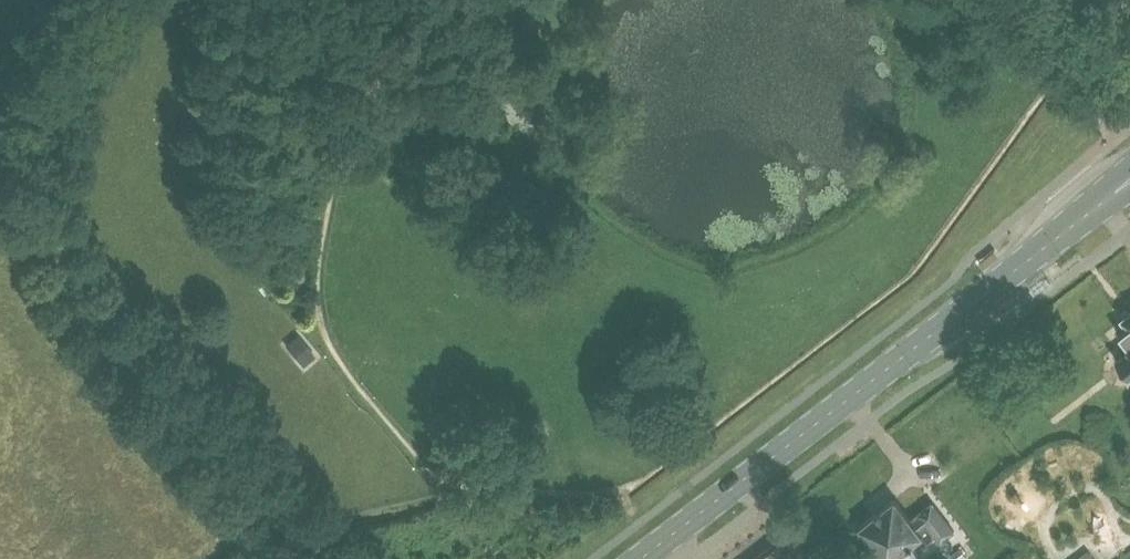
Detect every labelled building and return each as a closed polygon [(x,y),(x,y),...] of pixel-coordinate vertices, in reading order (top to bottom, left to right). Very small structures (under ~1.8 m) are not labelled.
[(1115,360),(1129,378),(1129,377),(1129,313),(1123,319),(1129,326),(1117,336),(1127,350),(1115,360)] [(312,352),(297,333),(285,343),(300,361),(312,352)] [(859,526),(874,545),(863,554),(868,558),(892,558),(922,535),(927,542),(934,536),(939,542),(953,531),(931,502),(917,513),(919,515),(911,521),(894,498),(859,526)] [(788,553),(787,554),(785,551),(785,552),(778,543),(757,558),(792,558),(788,553)] [(1088,549),(1075,558),(1095,558),(1088,549)]
